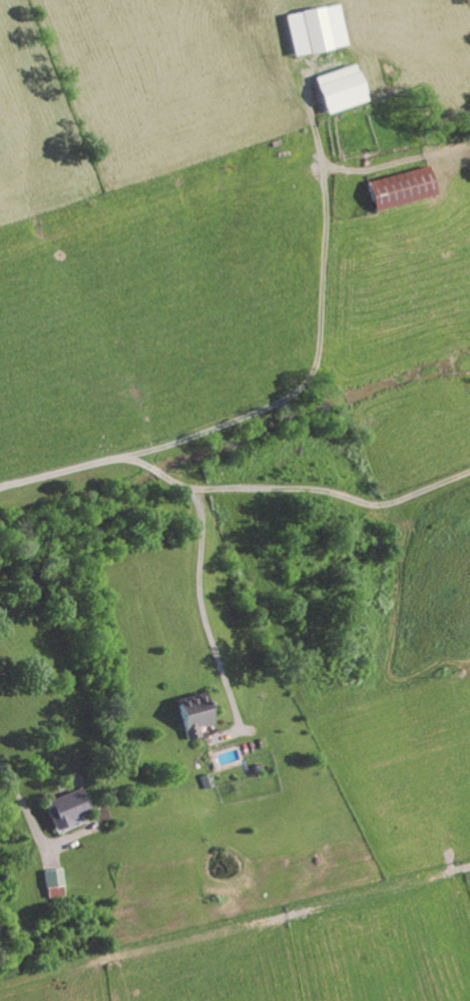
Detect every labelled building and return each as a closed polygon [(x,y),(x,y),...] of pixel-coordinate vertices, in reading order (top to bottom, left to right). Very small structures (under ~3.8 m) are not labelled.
[(366,104),(354,66),(313,79),(324,116),(366,104)] [(434,198),(427,169),(365,183),(372,213),(434,198)] [(210,725),(202,694),(175,700),(185,741),(199,738),(197,729),(210,725)] [(46,899),(64,899),(63,870),(45,871),(46,899)]
